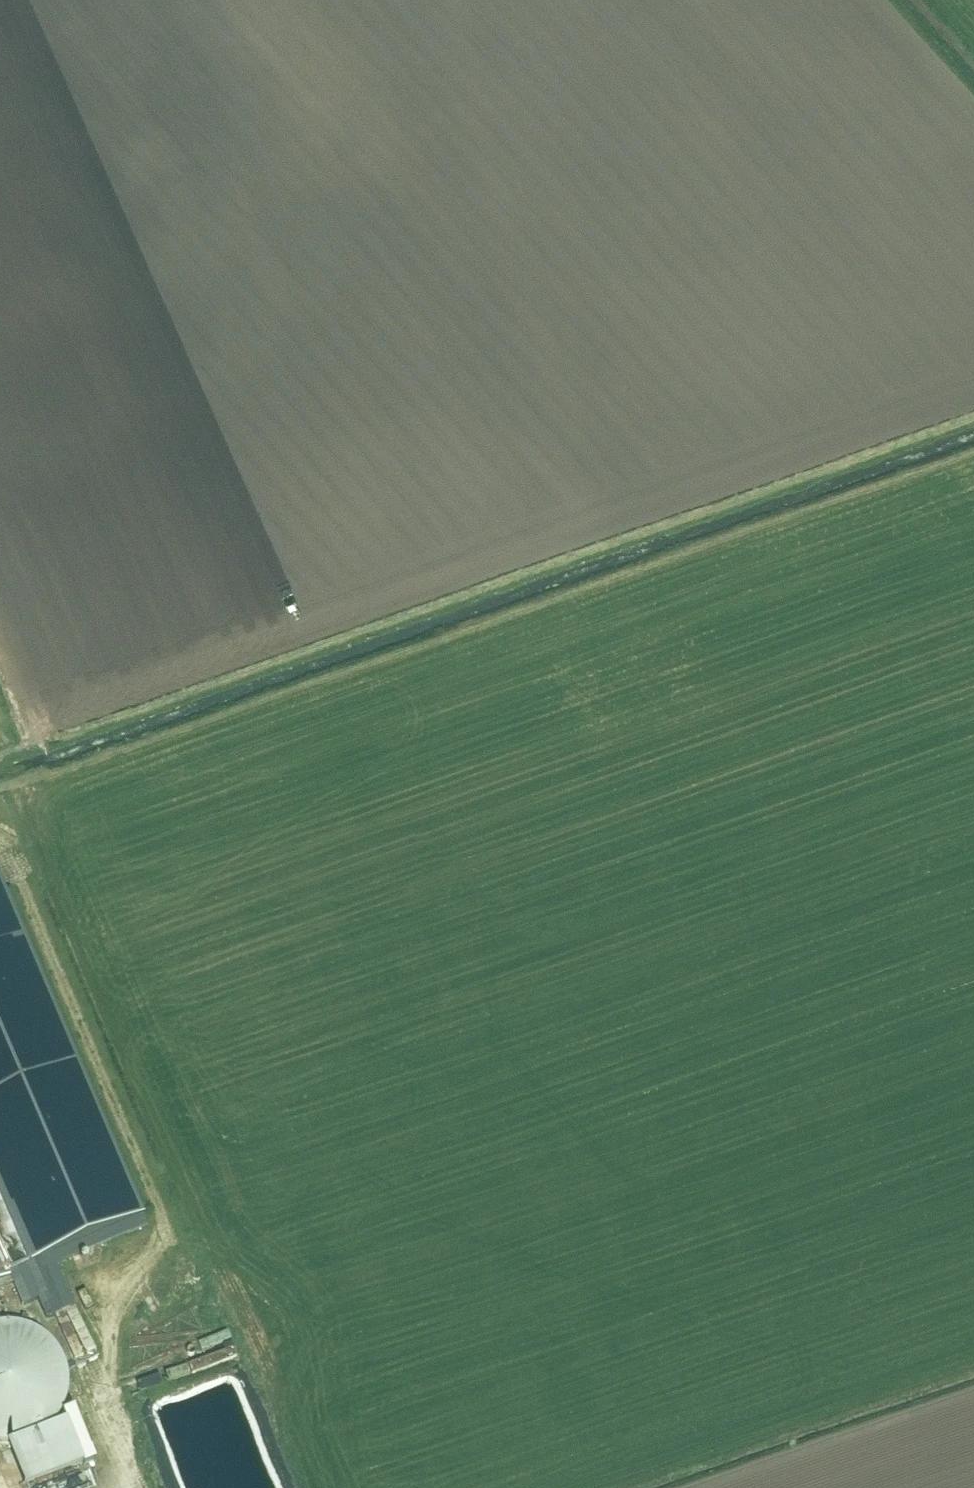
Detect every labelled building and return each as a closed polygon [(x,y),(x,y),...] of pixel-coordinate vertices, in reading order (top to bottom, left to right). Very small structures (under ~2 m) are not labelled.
[(0,904),(0,1206),(28,1272),(140,1224),(4,903),(0,904)] [(7,1281),(9,1287),(21,1282),(14,1265),(5,1269),(0,1257),(0,1284),(7,1281)] [(75,1300),(62,1303),(69,1330),(82,1327),(75,1300)] [(7,1324),(3,1324),(0,1325),(0,1443),(1,1443),(5,1444),(9,1444),(16,1443),(22,1442),(24,1441),(28,1440),(32,1439),(35,1437),(39,1435),(43,1432),(46,1430),(49,1427),(52,1424),(55,1421),(57,1417),(59,1414),(60,1412),(61,1410),(63,1406),(64,1402),(65,1398),(66,1394),(67,1390),(67,1388),(67,1384),(67,1380),(67,1376),(66,1372),(65,1367),(64,1364),(63,1362),(61,1358),(59,1354),(57,1351),(55,1347),(52,1344),(50,1342),(47,1340),(44,1337),(41,1334),(37,1332),(34,1330),(30,1329),(26,1327),(24,1327),(20,1325),(16,1325),(12,1324),(7,1324)]
